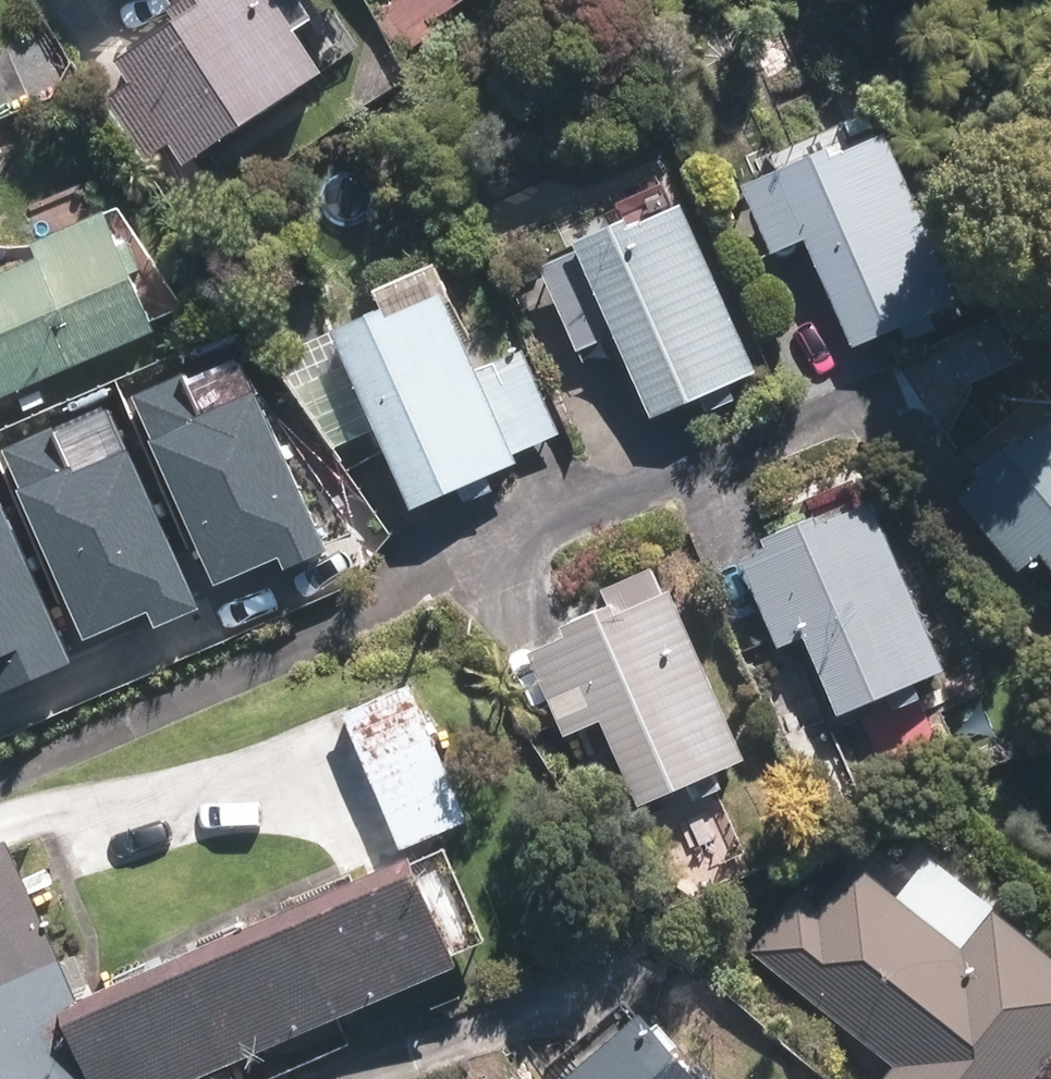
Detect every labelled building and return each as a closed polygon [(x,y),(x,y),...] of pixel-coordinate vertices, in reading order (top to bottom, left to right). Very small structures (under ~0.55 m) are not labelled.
[(127,66),(142,87),(113,106),(153,168),(182,149),(190,160),(335,65),(292,0),(228,0),(127,66)] [(901,138),(768,194),(793,253),(838,234),(886,347),(974,310),(901,138)] [(699,202),(595,245),(668,423),(772,380),(699,202)] [(0,290),(0,397),(167,326),(129,236),(0,290)] [(589,259),(552,274),(585,354),(623,339),(589,259)] [(463,287),(359,327),(430,511),(535,470),(463,287)] [(538,356),(504,369),(536,454),(570,441),(538,356)] [(146,422),(202,563),(287,530),(231,389),(146,422)] [(22,471),(79,612),(164,578),(107,437),(22,471)] [(988,505),(1041,569),(1050,561),(1050,454),(988,505)] [(49,628),(0,506),(0,648),(49,628)] [(800,643),(843,626),(877,705),(967,666),(902,513),(769,567),(800,643)] [(631,714),(669,800),(763,759),(696,604),(650,624),(643,607),(592,629),(599,645),(564,660),(595,730),(631,714)] [(416,684),(352,711),(409,842),(473,814),(416,684)] [(0,850),(0,1078),(200,1078),(480,960),(436,857),(88,1005),(18,842),(0,850)] [(777,942),(918,1062),(903,1078),(1044,1078),(1050,1071),(1050,958),(1019,930),(987,967),(883,879),(842,926),(813,901),(777,942)] [(598,1078),(717,1078),(668,1021),(598,1078)]
